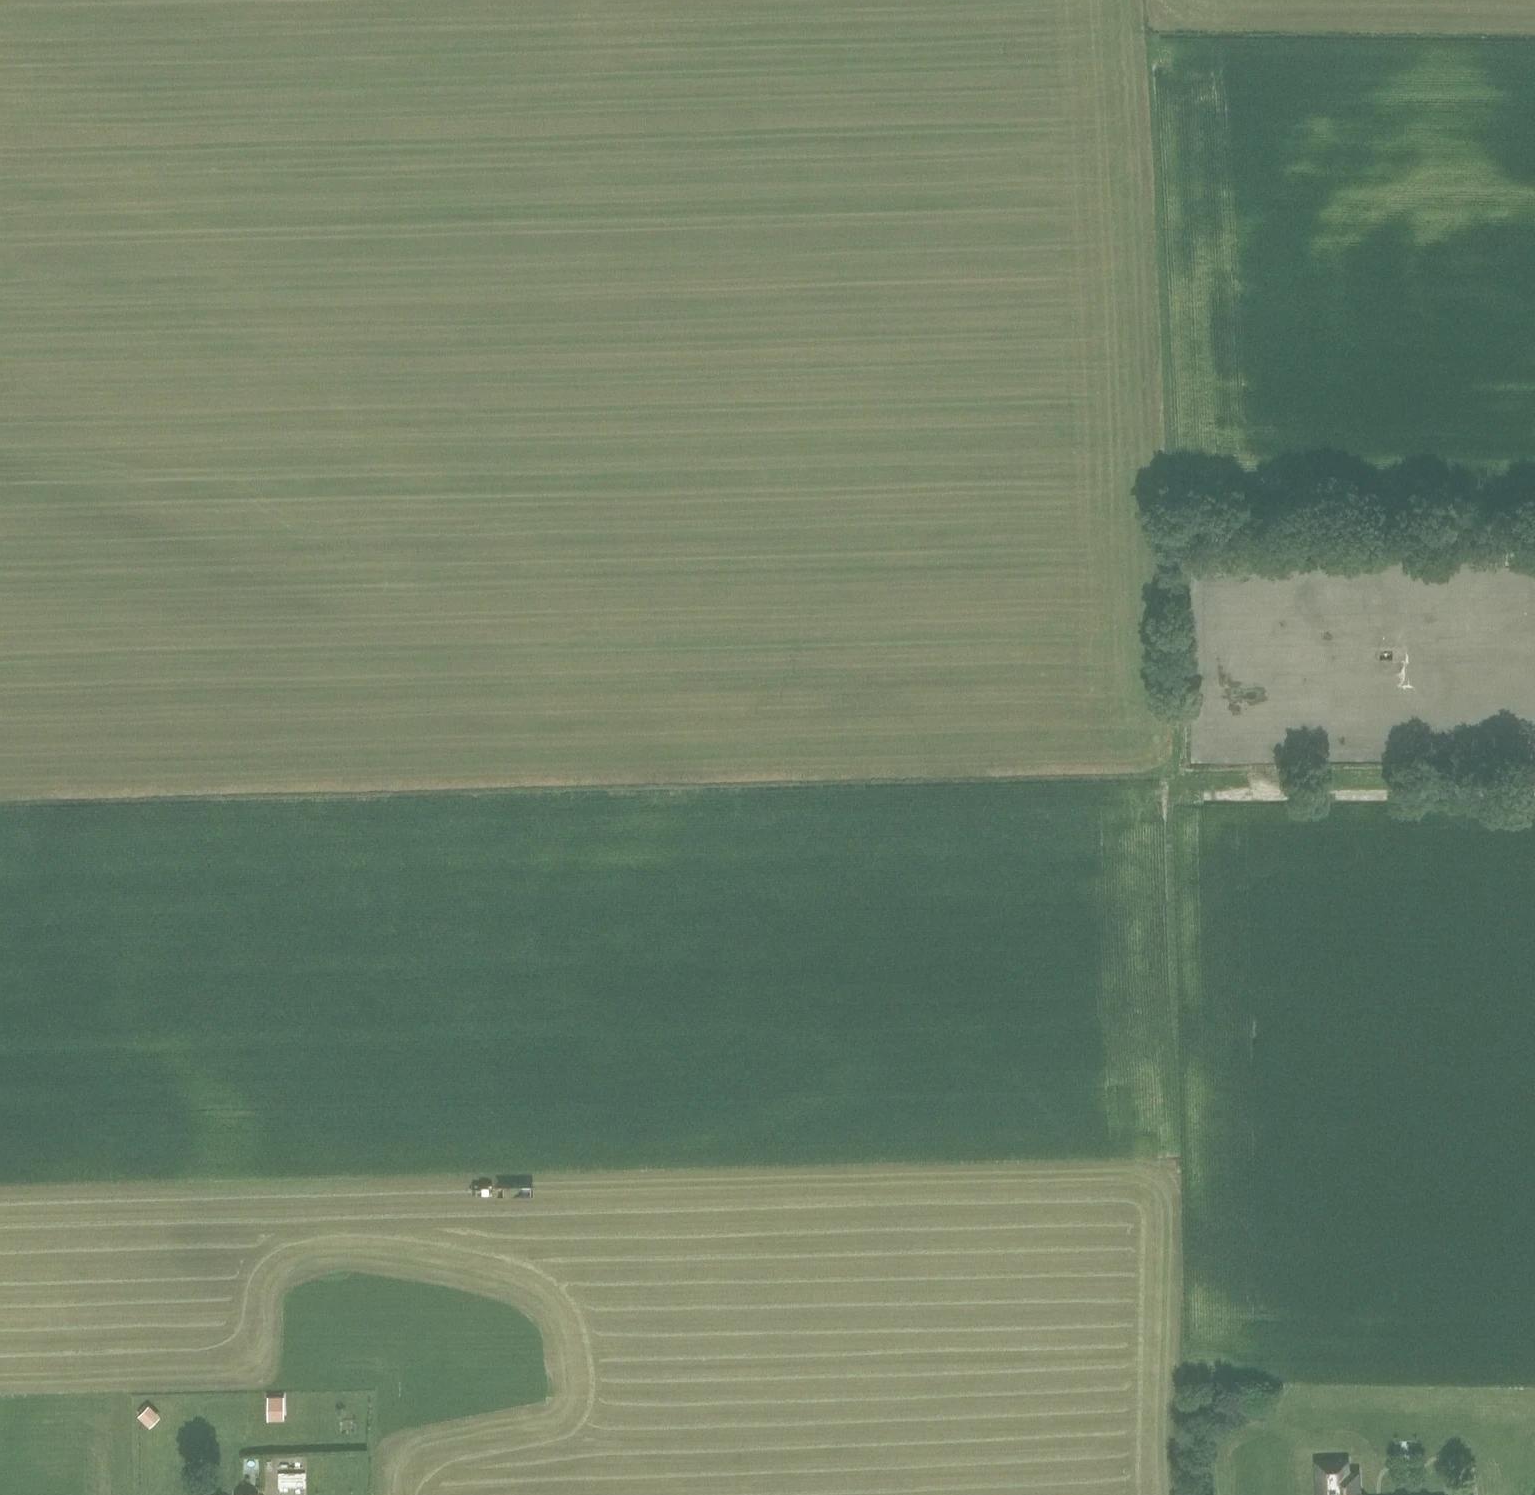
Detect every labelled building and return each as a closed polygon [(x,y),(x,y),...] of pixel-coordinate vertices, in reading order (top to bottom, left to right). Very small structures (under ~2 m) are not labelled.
[(265,1419),(283,1419),(283,1393),(265,1393),(265,1419)] [(135,1414),(148,1426),(159,1414),(147,1402),(135,1414)] [(1318,1467),(1320,1494),(1357,1494),(1357,1477),(1346,1477),(1346,1465),(1318,1467)]
